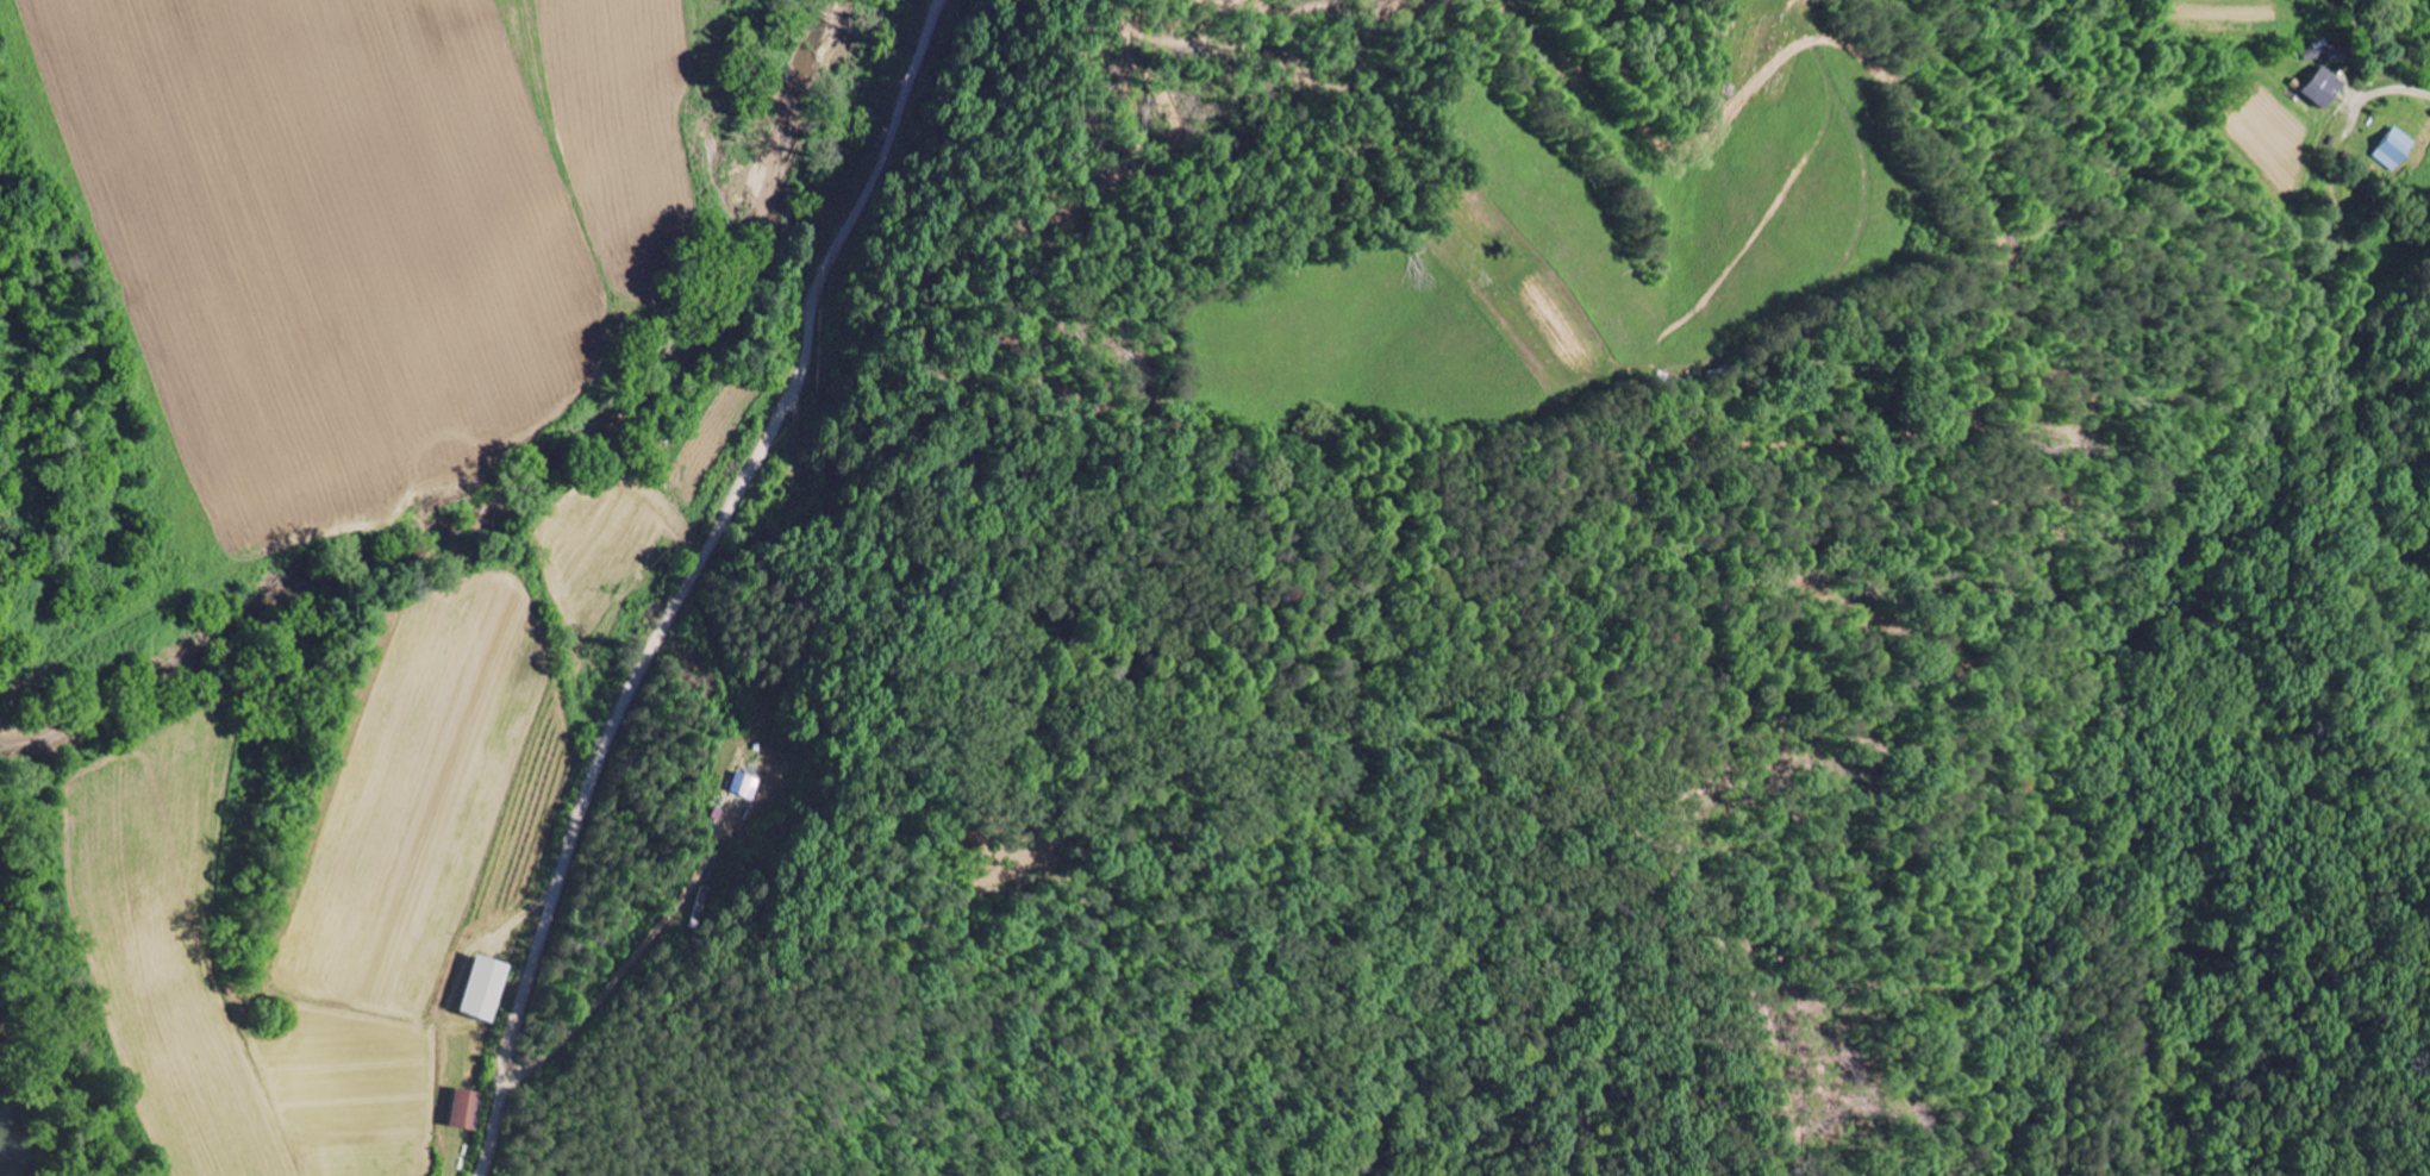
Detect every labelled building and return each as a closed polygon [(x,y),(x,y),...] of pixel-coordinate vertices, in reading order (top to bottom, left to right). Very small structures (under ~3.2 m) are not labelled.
[(2321,108),(2340,84),(2317,66),(2298,90),(2321,108)] [(2389,169),(2410,140),(2392,127),(2370,155),(2389,169)] [(754,777),(733,773),(728,793),(750,798),(754,777)]
